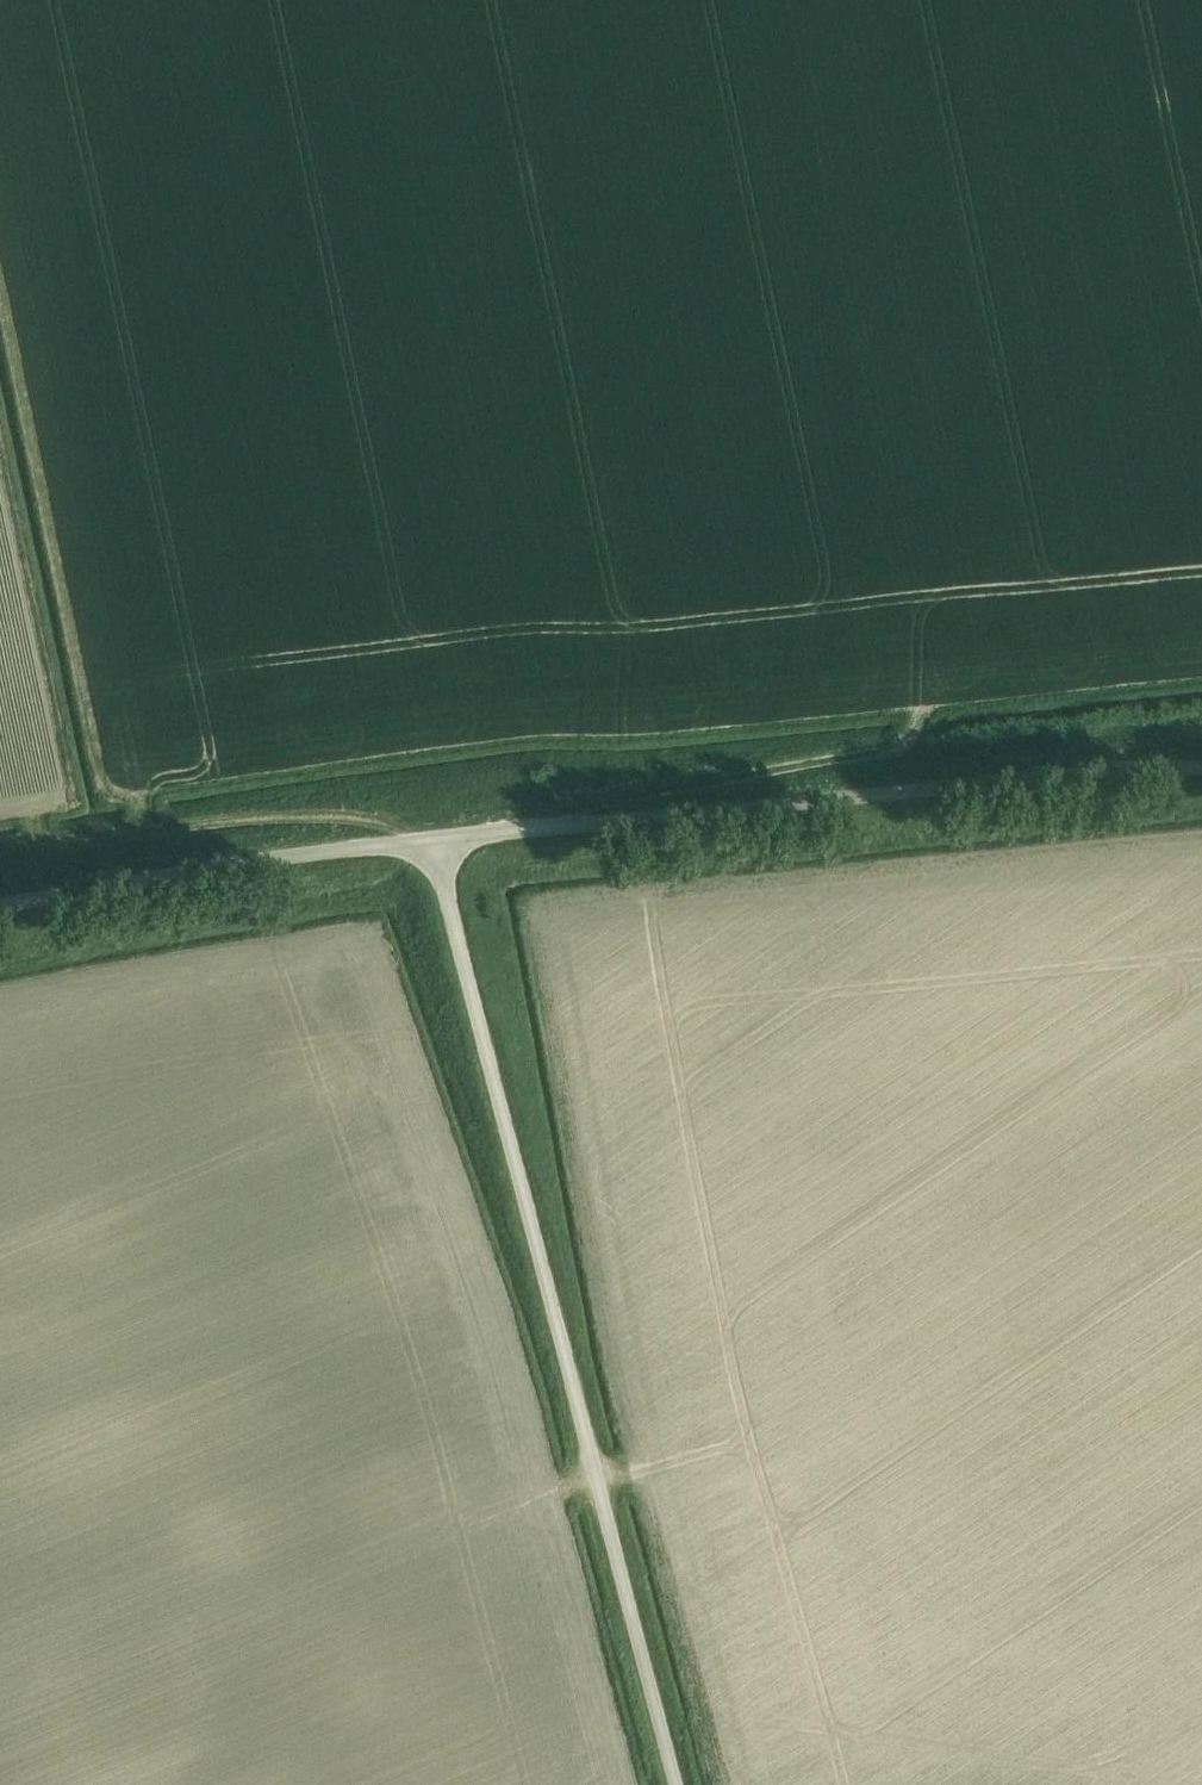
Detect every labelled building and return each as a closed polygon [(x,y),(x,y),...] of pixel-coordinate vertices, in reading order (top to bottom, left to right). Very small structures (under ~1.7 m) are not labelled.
[(421,1010),(427,1034),(436,1032),(430,1008),(421,1010)]
